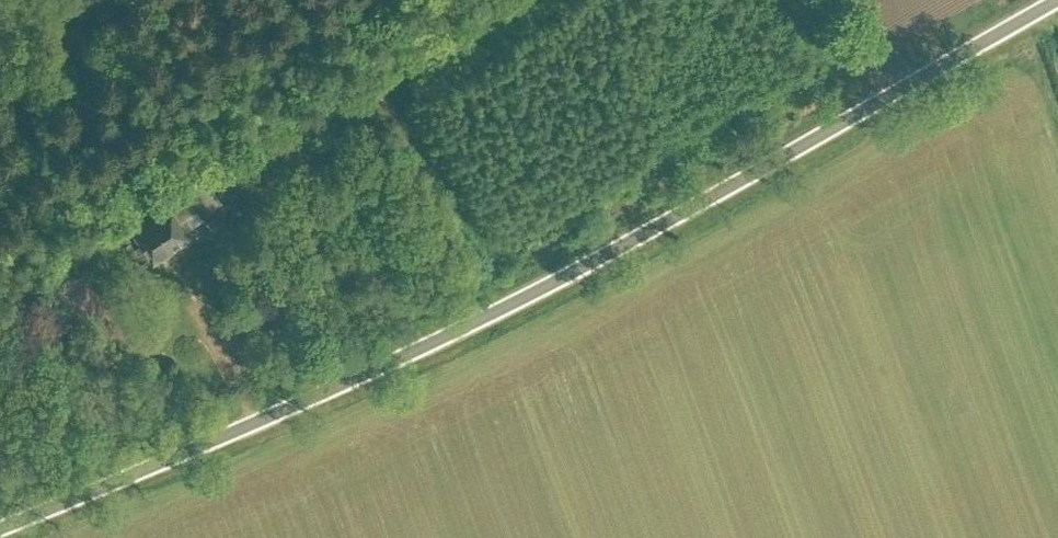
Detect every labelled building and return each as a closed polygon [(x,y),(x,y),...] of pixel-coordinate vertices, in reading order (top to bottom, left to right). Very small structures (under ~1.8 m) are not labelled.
[(200,212),(202,215),(222,203),(207,180),(187,193),(189,196),(168,210),(169,211),(134,234),(152,261),(155,258),(188,237),(184,232),(180,226),(200,212)]
